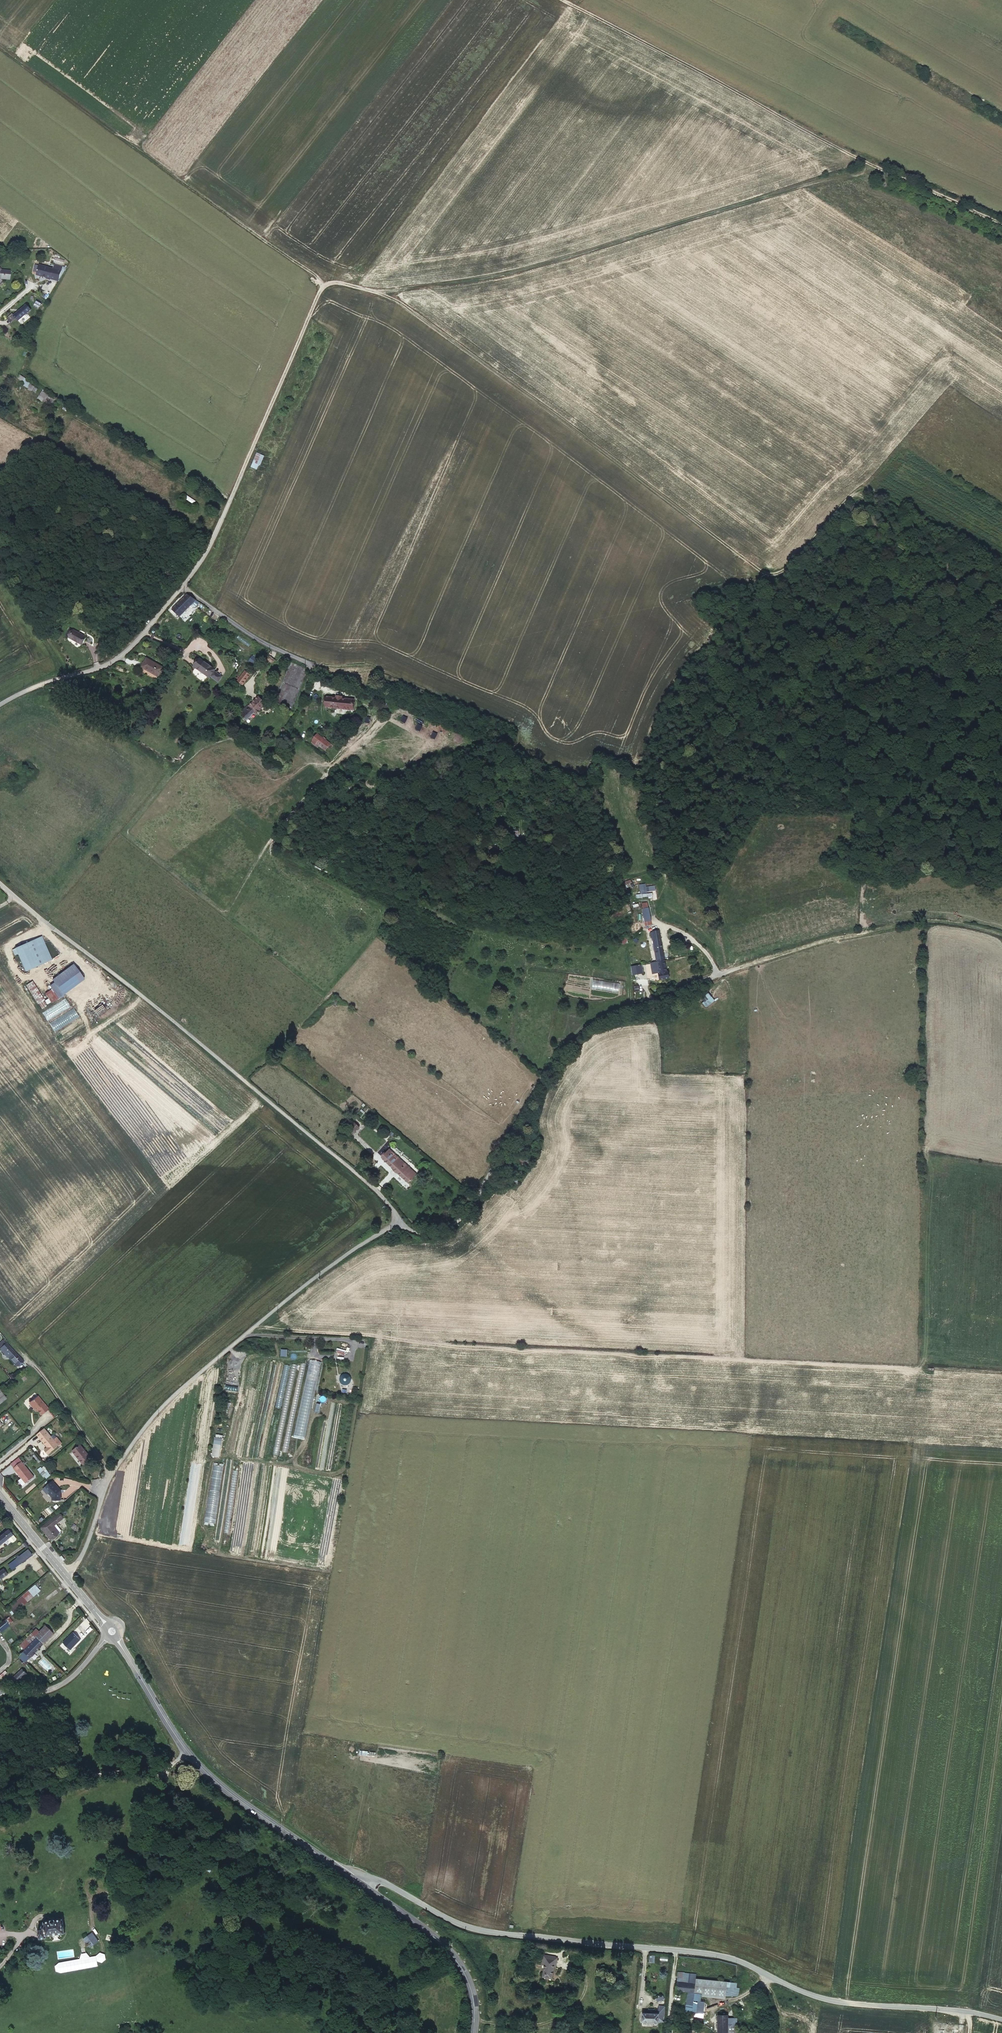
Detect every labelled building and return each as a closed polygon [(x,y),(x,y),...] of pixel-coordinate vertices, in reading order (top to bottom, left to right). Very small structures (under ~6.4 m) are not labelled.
[(54,268),(40,265),(37,275),(44,277),(44,276),(47,277),(47,278),(51,279),(54,268)] [(0,279),(9,280),(10,271),(1,270),(0,268),(0,279)] [(32,310),(27,305),(15,315),(20,320),(32,310)] [(13,313),(7,318),(11,323),(17,318),(15,315),(13,313)] [(29,385),(30,384),(31,382),(19,374),(17,378),(29,385)] [(35,387),(30,384),(29,385),(27,389),(32,392),(35,387)] [(52,404),(55,400),(42,391),(37,398),(50,406),(51,403),(52,404)] [(258,470),(263,455),(256,452),(250,467),(258,470)] [(194,504),(196,501),(187,495),(185,498),(194,504)] [(202,609),(204,606),(187,594),(172,610),(176,614),(189,601),(197,607),(197,606),(202,609)] [(86,637),(74,630),(69,638),(82,645),(86,637)] [(248,647),(243,644),(240,648),(245,652),(248,647)] [(248,661),(255,665),(258,659),(252,655),(248,661)] [(164,668),(146,658),(141,667),(158,677),(164,668)] [(210,676),(214,670),(215,669),(200,658),(194,667),(209,677),(210,676)] [(222,676),(214,670),(210,676),(218,682),(222,676)] [(240,678),(245,682),(250,675),(245,671),(240,678)] [(266,704),(258,696),(248,706),(248,705),(239,713),(246,721),(254,712),(256,714),(266,704)] [(354,699),(342,698),(342,697),(336,696),(335,697),(327,697),(325,707),(353,710),(354,699)] [(330,744),(317,734),(311,742),(324,752),(330,744)] [(652,924),(650,916),(645,917),(645,921),(644,922),(644,926),(652,924)] [(657,961),(664,960),(659,930),(652,931),(652,932),(650,932),(651,938),(653,937),(653,938),(657,961)] [(51,959),(41,936),(15,948),(25,971),(51,959)] [(666,972),(664,960),(657,961),(650,963),(652,974),(658,973),(659,980),(669,978),(668,971),(666,972)] [(53,980),(57,985),(63,994),(84,979),(73,964),(53,980)] [(642,964),(631,966),(633,975),(643,973),(642,964)] [(619,993),(620,983),(593,980),(591,990),(619,993)] [(32,981),(26,985),(38,1003),(39,1003),(43,1000),(44,1000),(32,981)] [(57,985),(53,988),(58,997),(63,994),(57,985)] [(58,997),(53,988),(45,993),(51,1002),(58,997)] [(700,999),(706,1007),(714,1001),(709,993),(700,999)] [(359,1128),(354,1123),(346,1131),(351,1136),(359,1128)] [(416,1174),(391,1151),(388,1154),(387,1153),(382,1158),(408,1183),(416,1174)] [(18,1365),(22,1361),(4,1340),(3,1340),(0,1343),(2,1346),(0,1348),(5,1354),(8,1357),(10,1356),(18,1365)] [(16,1366),(18,1365),(10,1356),(8,1357),(16,1366)] [(295,1436),(306,1438),(320,1362),(308,1360),(295,1436)] [(38,1396),(30,1402),(30,1404),(33,1407),(34,1409),(35,1411),(37,1410),(41,1415),(49,1409),(44,1404),(38,1396)] [(44,1429),(37,1434),(47,1448),(44,1450),(48,1455),(59,1446),(54,1440),(44,1429)] [(219,1458),(222,1439),(214,1437),(211,1457),(219,1458)] [(80,1445),(72,1451),(83,1465),(91,1459),(80,1445)] [(22,1462),(14,1468),(22,1479),(23,1478),(27,1483),(34,1477),(22,1462)] [(204,1524),(215,1525),(223,1466),(213,1465),(204,1524)] [(53,1481),(43,1489),(46,1493),(48,1493),(52,1497),(52,1500),(60,1500),(60,1491),(53,1481)] [(55,1522),(56,1524),(63,1519),(59,1513),(41,1527),(51,1539),(60,1532),(59,1531),(55,1527),(54,1528),(51,1525),(55,1522)] [(61,1530),(56,1524),(55,1522),(51,1525),(54,1528),(55,1527),(59,1531),(61,1530)] [(8,1538),(12,1534),(8,1529),(0,1536),(0,1544),(8,1538)] [(28,1549),(16,1558),(20,1564),(32,1555),(28,1549)] [(19,1564),(16,1559),(11,1562),(14,1567),(19,1564)] [(34,1586),(17,1600),(22,1605),(39,1591),(34,1586)] [(22,1605),(17,1600),(9,1607),(14,1613),(22,1605)] [(8,1625),(5,1620),(0,1624),(0,1632),(8,1625)] [(42,1629),(49,1637),(53,1633),(45,1625),(42,1629)] [(16,1649),(21,1653),(35,1638),(34,1637),(39,1632),(35,1629),(16,1649)] [(21,1653),(18,1656),(25,1662),(49,1637),(42,1629),(39,1632),(34,1637),(35,1638),(21,1653)] [(80,1639),(73,1632),(63,1643),(70,1650),(80,1639)] [(13,1678),(17,1683),(27,1674),(22,1669),(13,1678)] [(66,1916),(46,1918),(46,1922),(42,1926),(43,1937),(48,1937),(48,1933),(67,1931),(66,1916)] [(61,1960),(57,1963),(58,1969),(63,1971),(101,1963),(100,1958),(104,1960),(109,1957),(108,1952),(102,1950),(98,1953),(92,1954),(89,1950),(84,1951),(82,1956),(61,1960)] [(555,1962),(545,1960),(543,1975),(553,1977),(555,1962)] [(678,1972),(678,1967),(672,1966),(669,1987),(684,1989),(697,1990),(725,1993),(726,1978),(695,1974),(678,1972)] [(697,1990),(684,1989),(683,2006),(695,2007),(697,1990)] [(642,2019),(655,2020),(656,2011),(655,2011),(652,2011),(652,2008),(647,2008),(647,2011),(643,2011),(642,2019)] [(729,2016),(719,2015),(719,2032),(730,2032),(729,2016)]
